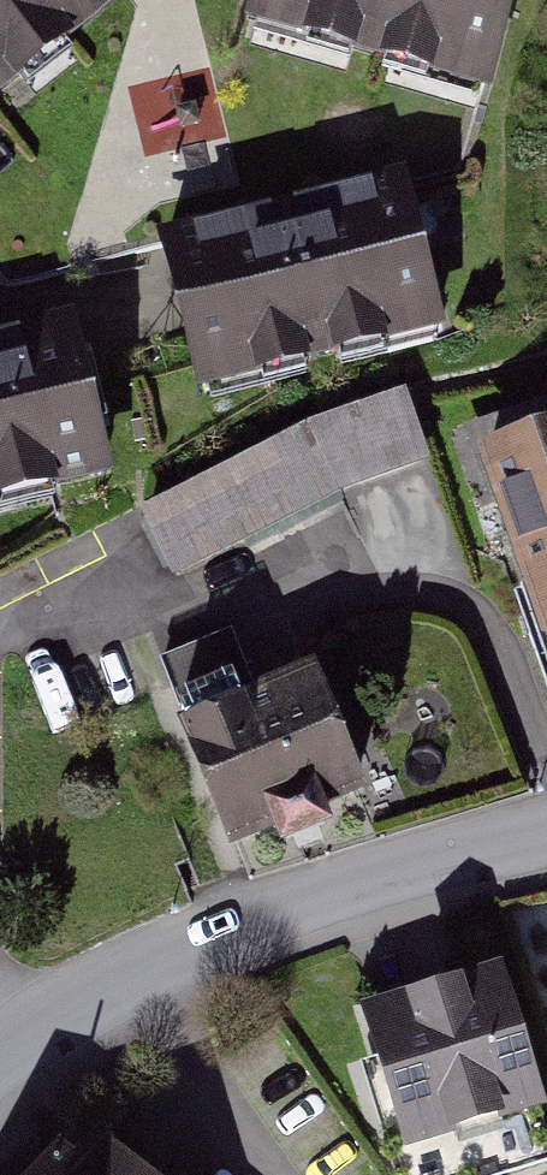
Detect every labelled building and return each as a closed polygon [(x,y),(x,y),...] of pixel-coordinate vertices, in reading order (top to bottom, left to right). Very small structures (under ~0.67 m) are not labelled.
[(95,0),(0,0),(0,74),(95,0)] [(228,20),(466,86),(490,0),(234,0),(228,20)] [(399,190),(173,247),(205,375),(432,318),(399,190)] [(0,348),(0,488),(101,463),(68,331),(0,348)] [(390,394),(289,429),(124,507),(158,579),(326,500),(421,464),(390,394)] [(488,452),(546,627),(546,433),(488,452)] [(536,644),(546,677),(546,641),(536,644)] [(291,664),(149,717),(198,848),(245,831),(252,849),(309,827),(302,808),(340,794),(291,664)] [(530,1102),(491,977),(370,1014),(409,1139),(530,1102)] [(12,1174),(138,1174),(68,1113),(12,1174)]
